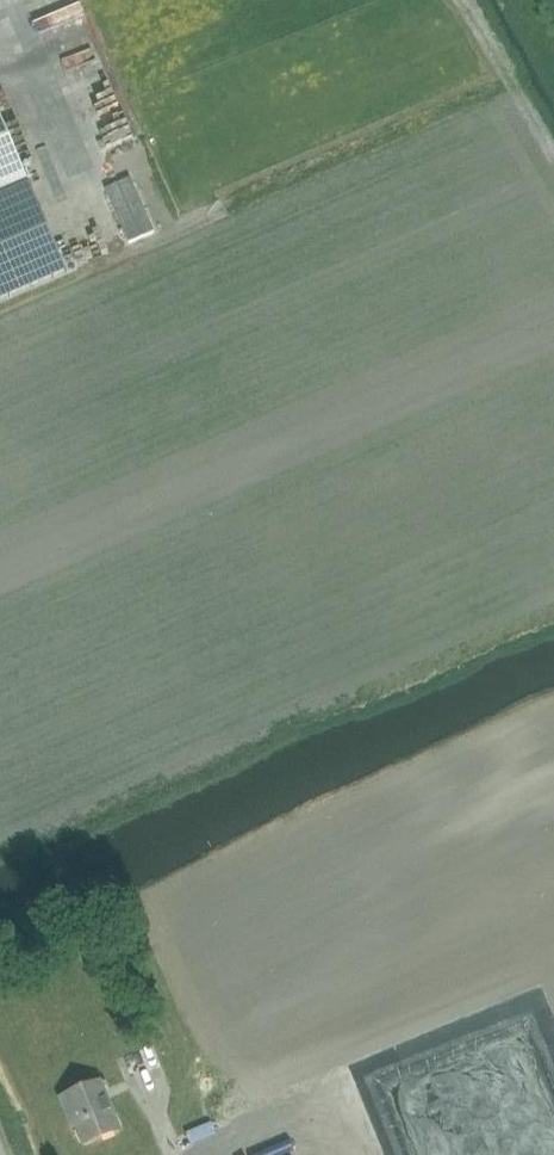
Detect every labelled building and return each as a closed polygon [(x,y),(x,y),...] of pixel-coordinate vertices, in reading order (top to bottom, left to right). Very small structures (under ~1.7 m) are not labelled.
[(65,271),(0,119),(0,299),(65,271)] [(121,182),(143,235),(170,224),(147,171),(121,182)] [(72,1115),(85,1145),(119,1131),(100,1083),(63,1098),(69,1116),(72,1115)]
